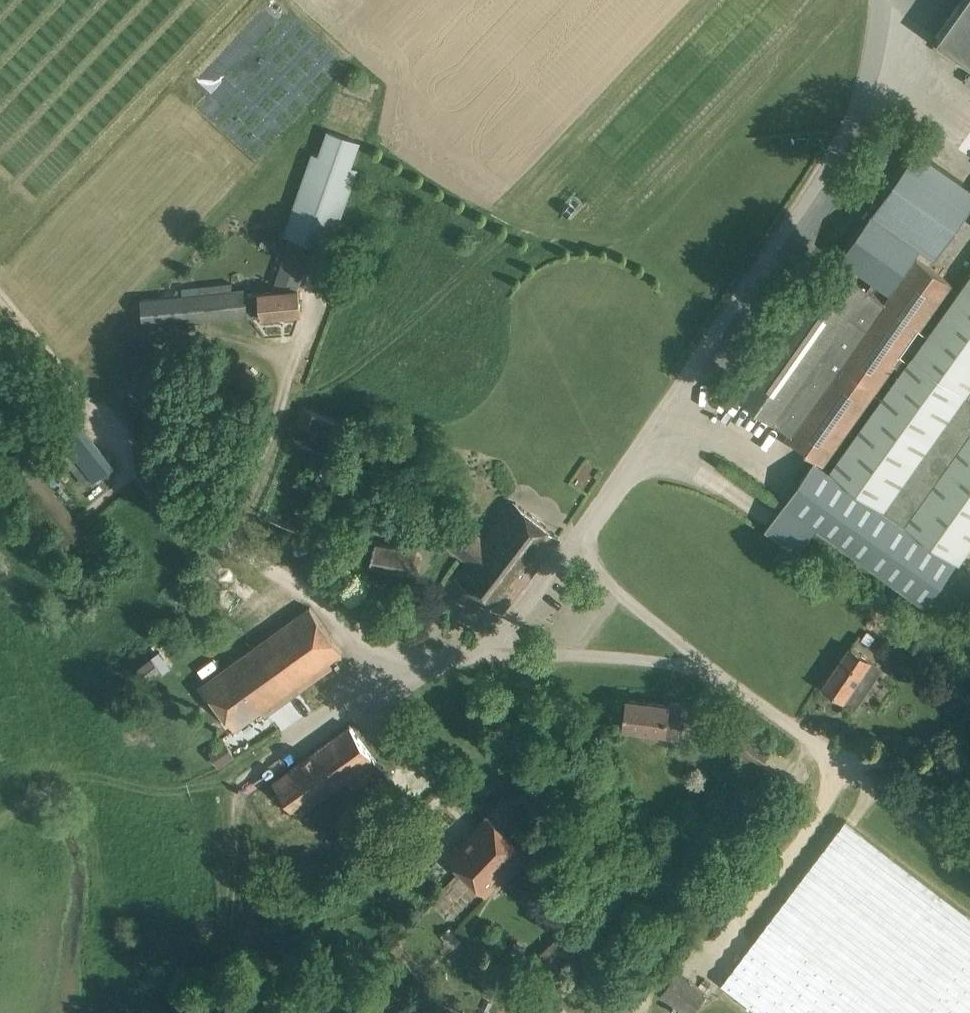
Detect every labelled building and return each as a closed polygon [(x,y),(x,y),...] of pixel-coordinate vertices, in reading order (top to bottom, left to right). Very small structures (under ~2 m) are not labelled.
[(938,38),(969,61),(969,0),(966,0),(938,38)] [(933,46),(933,47),(938,50),(939,50),(943,44),(938,40),(937,40),(933,46)] [(258,288),(140,300),(143,324),(260,311),(261,315),(302,310),(299,287),(296,287),(312,242),(330,248),(358,168),(351,165),(360,140),(328,129),(319,154),(313,152),(285,233),(293,236),(274,290),(258,292),(258,288)] [(872,211),(922,245),(936,255),(969,207),(969,185),(917,147),(872,211)] [(875,278),(868,288),(873,292),(880,282),(891,289),(922,245),(872,211),(842,254),(875,278)] [(868,288),(834,264),(807,303),(740,397),(773,421),(773,420),(792,434),(789,438),(823,463),(953,282),(917,257),(886,301),(873,292),(868,288)] [(766,527),(800,552),(812,535),(818,527),(859,556),(926,604),(958,558),(961,560),(969,547),(969,271),(830,469),(815,458),(766,527)] [(80,419),(59,436),(93,480),(114,464),(80,419)] [(454,516),(438,536),(464,556),(467,551),(474,556),(458,575),(502,609),(560,534),(517,501),(486,540),(454,516)] [(424,554),(417,547),(376,540),(371,563),(412,571),(421,566),(424,554)] [(311,606),(204,682),(236,727),(263,707),(267,712),(299,690),(313,708),(330,695),(317,677),(333,665),(329,660),(344,650),(311,606)] [(867,628),(861,637),(869,643),(876,634),(867,628)] [(149,673),(168,659),(153,639),(144,646),(151,655),(141,662),(149,673)] [(882,667),(852,645),(825,685),(856,706),(882,667)] [(911,661),(900,654),(894,664),(905,671),(911,661)] [(868,693),(882,703),(894,685),(880,676),(868,693)] [(682,721),(684,701),(670,700),(670,703),(628,697),(627,708),(626,708),(625,714),(626,714),(625,725),(665,731),(666,719),(682,721)] [(247,818),(253,826),(260,822),(260,823),(292,802),(302,815),(348,779),(357,790),(383,768),(350,723),(348,724),(349,726),(277,778),(275,776),(273,778),(282,790),(253,812),(254,813),(247,818)] [(210,750),(219,763),(233,753),(224,740),(210,750)] [(526,851),(489,815),(485,819),(484,818),(471,831),(472,833),(450,855),(487,890),(526,851)] [(846,818),(722,982),(763,1012),(969,1012),(969,912),(846,818)] [(581,948),(563,930),(537,955),(554,974),(581,948)] [(451,943),(443,936),(436,943),(444,950),(451,943)] [(399,942),(391,951),(398,957),(406,949),(399,942)] [(477,974),(490,981),(498,967),(485,960),(477,974)] [(660,991),(688,1012),(693,1012),(708,993),(677,968),(660,991)]
